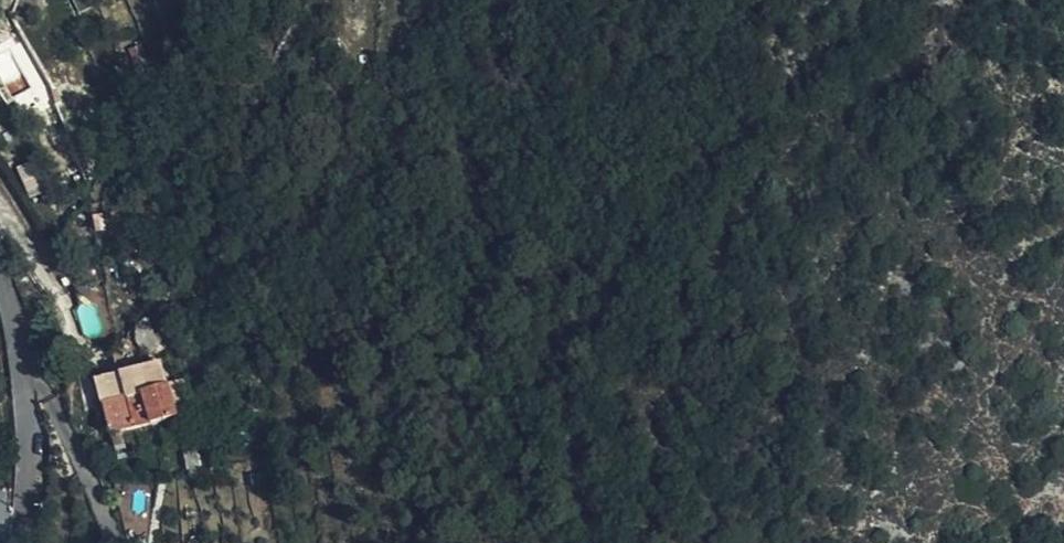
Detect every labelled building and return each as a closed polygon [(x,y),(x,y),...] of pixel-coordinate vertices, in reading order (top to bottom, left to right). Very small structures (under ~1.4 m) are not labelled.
[(170,375),(163,351),(146,358),(123,366),(131,394),(171,381),(170,375)] [(131,394),(123,366),(101,375),(116,429),(138,423),(131,394)] [(194,404),(186,379),(172,384),(179,408),(194,404)] [(138,423),(153,417),(179,408),(172,384),(171,381),(131,394),(138,423)] [(212,417),(202,419),(205,434),(216,432),(212,417)] [(201,436),(186,439),(192,466),(207,462),(201,436)]
